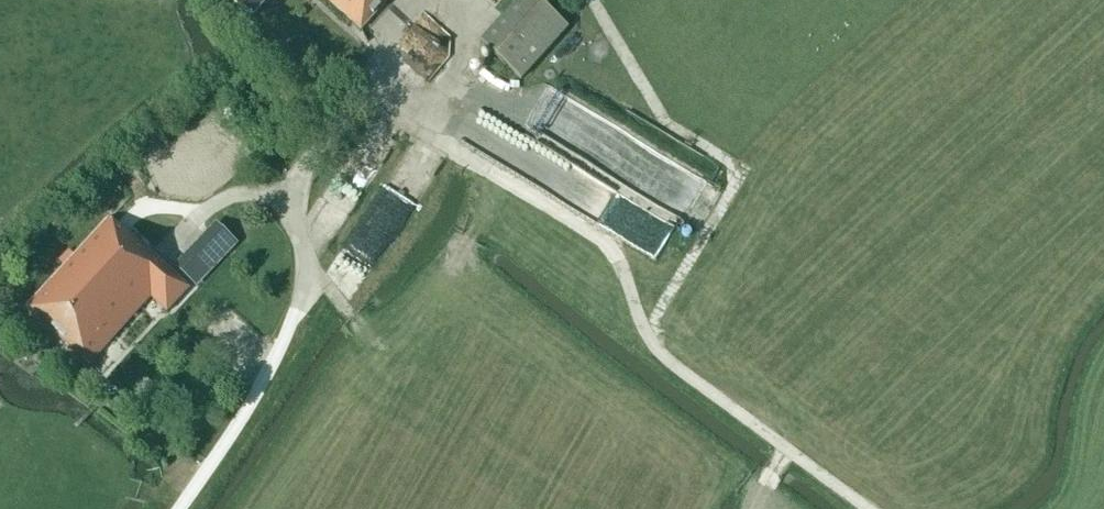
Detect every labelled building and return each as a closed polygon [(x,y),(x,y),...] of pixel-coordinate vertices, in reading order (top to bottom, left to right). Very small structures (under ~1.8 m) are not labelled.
[(253,18),(269,0),(233,0),(253,18)] [(362,30),(389,0),(328,0),(362,30)] [(567,28),(536,0),(520,0),(481,43),(521,79),(567,28)] [(175,276),(184,267),(192,258),(180,247),(163,264),(128,232),(126,235),(109,220),(74,257),(68,250),(58,261),(65,267),(27,308),(90,365),(151,298),(167,313),(189,289),(175,276)] [(235,241),(217,224),(192,250),(210,268),(235,241)] [(350,231),(327,267),(358,288),(382,251),(350,231)]
